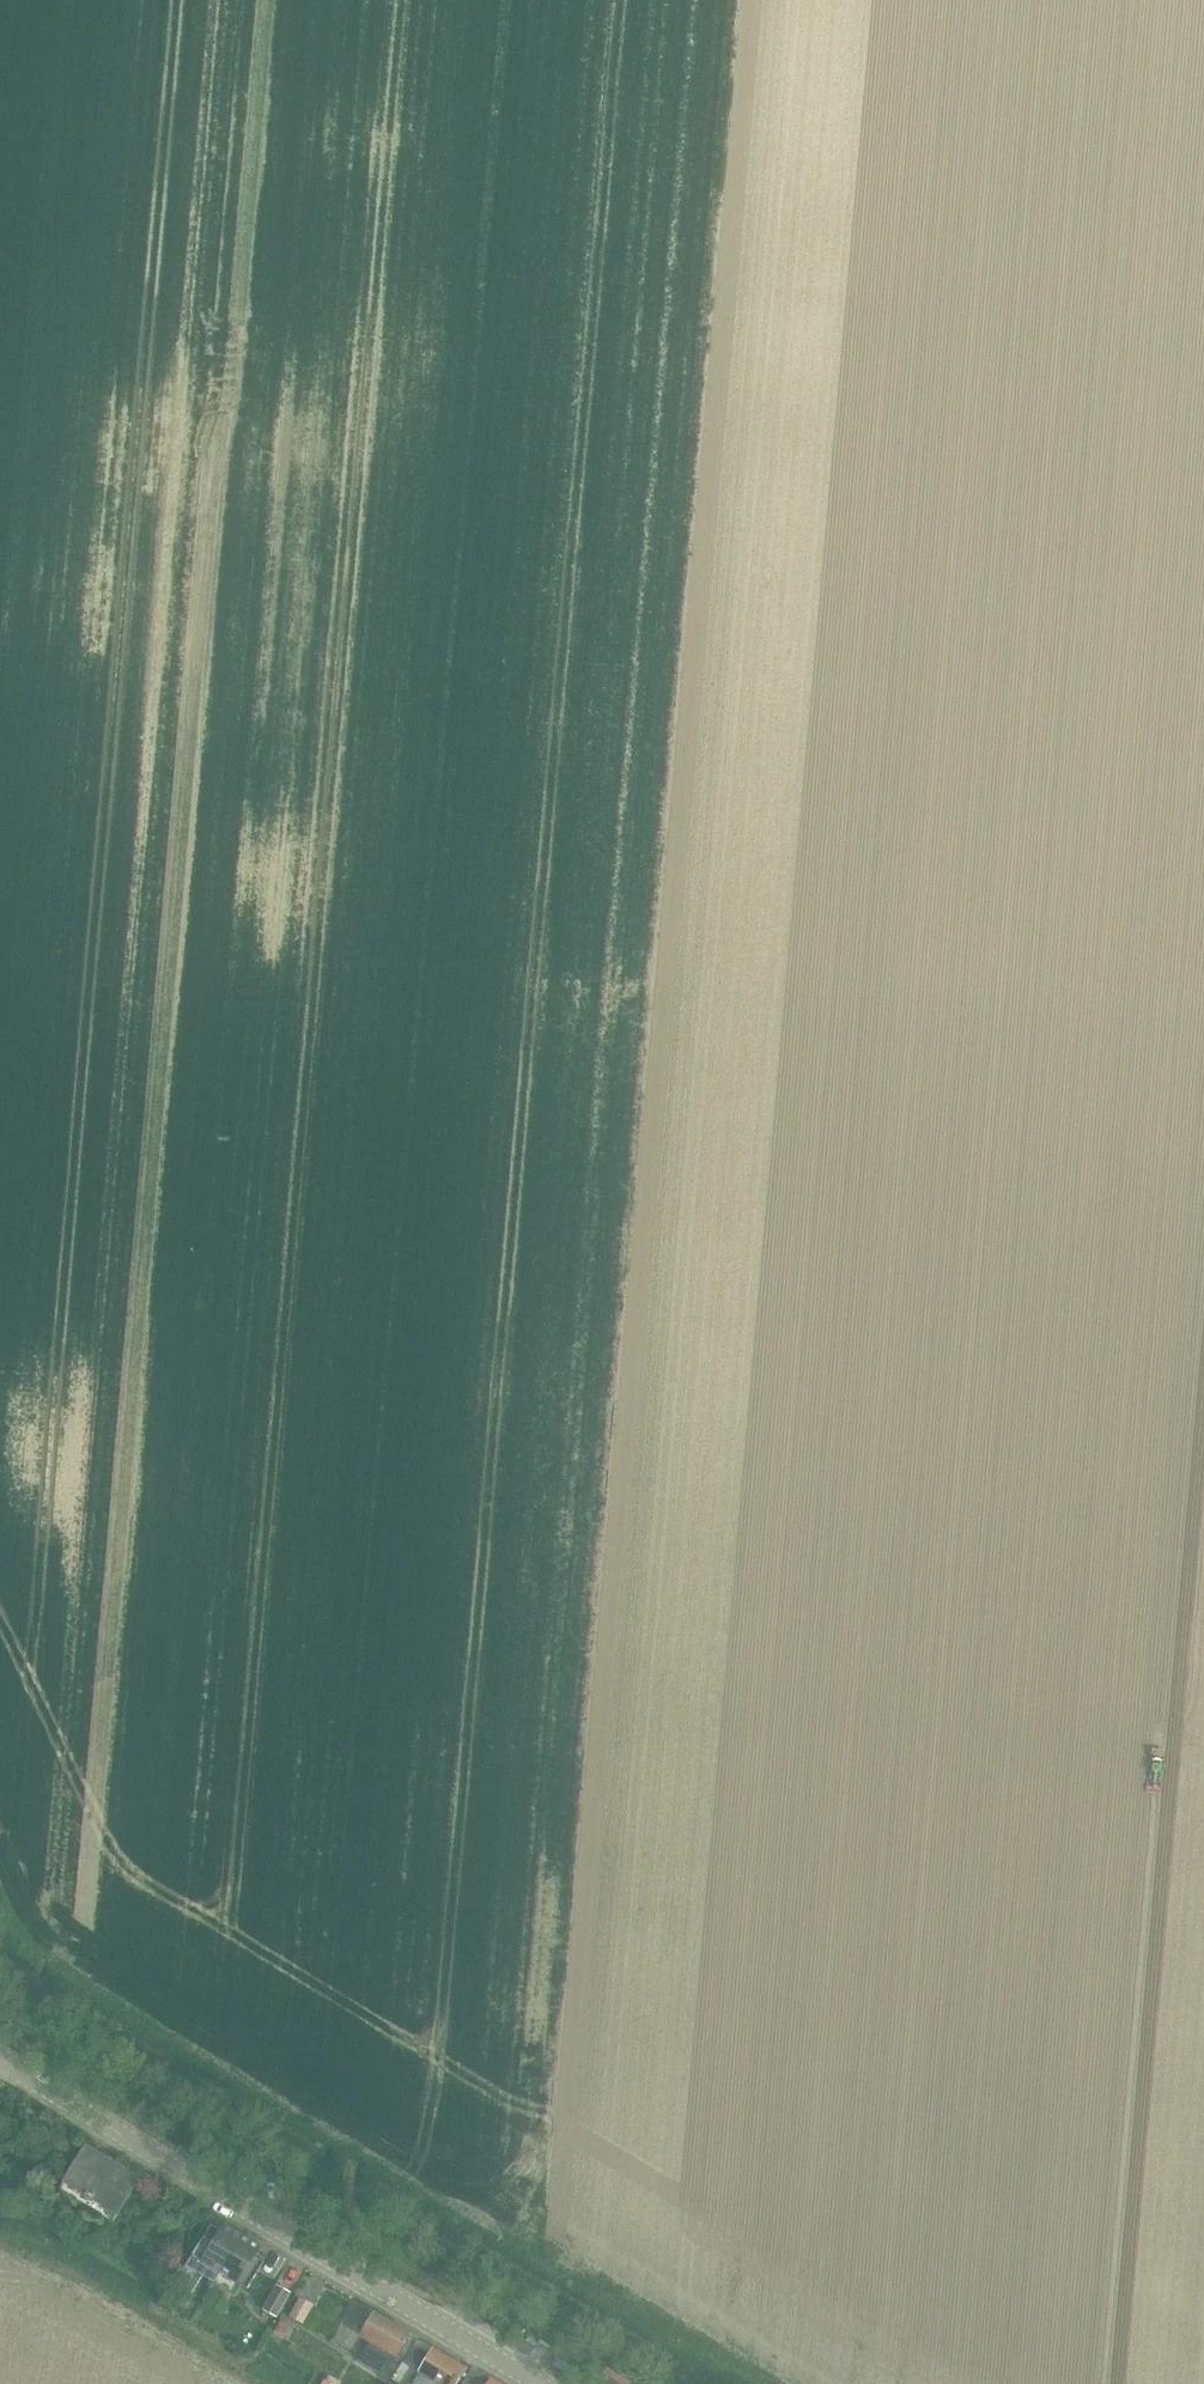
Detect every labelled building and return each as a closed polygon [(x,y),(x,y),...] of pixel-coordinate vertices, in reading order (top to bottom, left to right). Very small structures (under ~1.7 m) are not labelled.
[(65,2182),(60,2190),(114,2222),(119,2214),(126,2202),(141,2176),(87,2145),(80,2157),(72,2169),(65,2182)] [(190,2262),(217,2278),(221,2271),(244,2234),(226,2224),(220,2234),(210,2228),(199,2245),(190,2262)] [(244,2234),(221,2271),(249,2287),(265,2260),(256,2256),(263,2245),(244,2234)] [(183,2265),(174,2280),(194,2292),(203,2277),(187,2267),(183,2265)] [(276,2316),(286,2298),(291,2290),(279,2284),(264,2310),(276,2316)] [(306,2324),(311,2313),(316,2304),(300,2296),(290,2316),(306,2324)] [(370,2341),(362,2356),(359,2361),(385,2376),(412,2332),(377,2311),(372,2319),(363,2313),(355,2327),(363,2332),(360,2336),(370,2341)] [(281,2319),(272,2334),(283,2340),(291,2325),(281,2319)] [(418,2376),(413,2383),(438,2383),(439,2383),(441,2383),(459,2383),(469,2368),(433,2347),(430,2353),(420,2346),(409,2365),(421,2372),(418,2376)]
